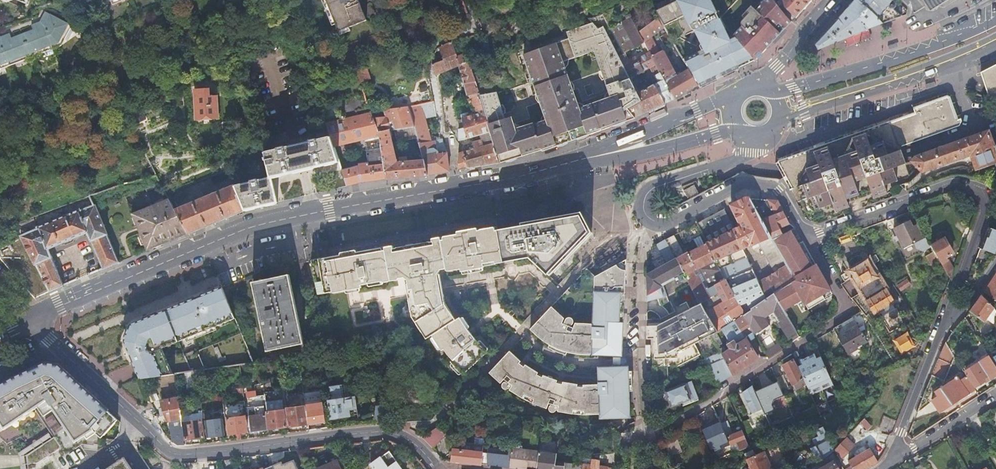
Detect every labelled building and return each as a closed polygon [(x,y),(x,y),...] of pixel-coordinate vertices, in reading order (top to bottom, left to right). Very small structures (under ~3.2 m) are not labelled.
[(339,34),(366,22),(356,0),(323,0),(339,34)] [(622,3),(630,18),(637,30),(657,16),(647,0),(625,0),(622,3)] [(678,0),(667,0),(677,16),(685,10),(678,0)] [(719,15),(731,32),(739,27),(735,19),(743,14),(748,21),(751,19),(755,26),(755,28),(756,28),(760,33),(765,33),(773,40),(790,21),(781,9),(776,2),(774,0),(747,0),(739,5),(738,4),(722,14),(717,8),(714,10),(719,15)] [(776,2),(781,9),(783,7),(793,18),(810,0),(778,0),(776,2)] [(837,18),(847,28),(858,18),(870,28),(884,22),(858,0),(854,0),(837,18)] [(884,22),(902,15),(894,7),(897,5),(894,3),(897,0),(858,0),(884,22)] [(689,68),(700,86),(725,74),(720,64),(698,30),(685,10),(677,16),(703,60),(696,63),(682,41),(675,45),(689,68)] [(53,42),(61,22),(40,14),(36,22),(28,24),(29,29),(8,37),(7,33),(0,36),(0,63),(53,42)] [(703,27),(698,30),(720,64),(725,74),(744,65),(752,61),(753,61),(748,58),(731,32),(719,15),(713,19),(718,26),(708,32),(703,27)] [(664,27),(657,16),(637,30),(643,42),(649,53),(674,99),(700,86),(689,68),(677,74),(663,51),(661,50),(659,51),(651,35),(664,27)] [(605,31),(606,31),(638,93),(648,88),(638,73),(648,68),(657,82),(654,85),(665,103),(674,99),(649,53),(628,62),(625,56),(626,55),(625,52),(643,42),(637,30),(630,18),(605,31)] [(847,28),(837,18),(815,43),(818,48),(870,28),(858,18),(847,28)] [(549,118),(516,129),(504,89),(498,92),(497,90),(491,92),(479,95),(483,108),(499,162),(512,160),(546,149),(600,130),(631,119),(635,117),(628,109),(642,101),(638,93),(606,31),(604,32),(601,26),(596,28),(593,22),(568,31),(570,37),(526,53),(549,118)] [(748,58),(753,61),(763,50),(773,40),(765,33),(760,33),(756,28),(755,28),(748,33),(741,25),(739,27),(731,32),(748,58)] [(677,74),(689,68),(675,45),(664,27),(651,35),(659,51),(661,50),(663,51),(677,74)] [(434,76),(437,75),(456,67),(457,70),(459,69),(466,95),(478,91),(479,95),(491,92),(490,87),(488,79),(483,80),(484,84),(477,86),(475,81),(464,54),(457,56),(450,40),(439,47),(438,48),(443,59),(431,64),(434,76)] [(979,72),(982,79),(985,88),(988,97),(992,98),(995,101),(995,63),(979,72)] [(369,81),(364,66),(355,70),(361,84),(369,81)] [(628,109),(635,117),(665,103),(654,85),(648,88),(638,93),(642,101),(628,109)] [(205,90),(193,91),(195,119),(216,118),(214,97),(205,97),(205,90)] [(478,91),(466,95),(471,111),(483,108),(479,95),(478,91)] [(810,148),(779,161),(787,183),(805,220),(814,224),(877,201),(900,193),(897,181),(897,180),(896,178),(909,173),(906,164),(900,147),(902,144),(964,123),(953,94),(948,91),(922,101),(912,104),(914,108),(901,113),(903,118),(878,127),(876,123),(854,131),(832,139),(810,148)] [(407,107),(385,108),(387,117),(374,117),(372,112),(326,125),(327,129),(338,161),(345,186),(361,182),(387,178),(427,175),(423,159),(405,161),(404,157),(399,158),(399,161),(397,162),(389,130),(407,127),(408,129),(411,132),(415,131),(408,107),(420,105),(424,104),(422,96),(412,98),(412,101),(406,102),(407,107)] [(423,159),(427,175),(428,175),(447,172),(445,153),(436,154),(434,140),(427,141),(419,110),(422,110),(420,105),(408,107),(415,131),(418,143),(423,159)] [(457,153),(457,170),(499,162),(483,108),(471,111),(472,114),(462,118),(464,126),(459,128),(458,140),(479,134),(481,140),(472,142),(473,148),(457,153)] [(914,156),(910,160),(921,170),(922,171),(970,154),(976,170),(995,162),(995,128),(989,130),(988,130),(915,155),(914,156)] [(265,153),(271,177),(338,161),(327,129),(315,132),(318,140),(316,140),(315,138),(309,140),(309,142),(285,148),(284,146),(277,148),(277,150),(265,153)] [(418,143),(415,131),(411,132),(404,133),(407,146),(418,143)] [(363,139),(343,143),(345,147),(351,168),(357,166),(357,164),(366,162),(363,139)] [(226,169),(208,177),(212,185),(230,178),(226,169)] [(234,186),(245,210),(277,202),(271,177),(234,186)] [(165,195),(158,182),(143,189),(150,207),(130,215),(145,251),(186,235),(173,210),(169,203),(165,195)] [(234,186),(233,185),(173,210),(186,235),(245,210),(234,186)] [(165,195),(169,203),(185,197),(181,188),(165,195)] [(744,198),(730,205),(740,226),(732,230),(741,249),(750,244),(750,246),(752,245),(753,248),(759,245),(775,272),(757,283),(759,286),(766,300),(774,295),(795,281),(772,240),(749,199),(744,198)] [(777,201),(749,199),(772,240),(787,232),(794,228),(794,227),(787,223),(777,201)] [(49,224),(20,237),(23,242),(33,263),(49,292),(62,286),(46,250),(59,245),(60,246),(71,241),(71,239),(84,234),(101,270),(118,263),(105,232),(93,206),(79,213),(77,210),(53,222),(52,220),(51,219),(48,221),(49,224)] [(722,209),(697,223),(742,315),(766,300),(759,286),(757,283),(741,249),(732,230),(722,209)] [(500,227),(496,228),(502,262),(530,257),(550,276),(590,233),(579,213),(517,224),(509,225),(510,228),(500,229),(500,227)] [(909,221),(893,228),(902,248),(921,240),(915,226),(911,227),(909,221)] [(757,351),(761,349),(749,327),(742,315),(697,223),(679,232),(685,243),(693,239),(697,247),(684,254),(674,234),(665,239),(684,277),(698,304),(701,302),(717,333),(718,336),(720,334),(730,350),(726,353),(722,355),(732,374),(758,358),(747,340),(736,347),(734,344),(747,335),(757,351)] [(987,227),(979,248),(995,255),(995,231),(987,227)] [(352,252),(311,260),(318,294),(334,292),(334,294),(363,290),(363,286),(407,278),(410,287),(414,297),(418,306),(422,315),(428,324),(433,333),(438,330),(442,336),(445,340),(451,347),(460,358),(468,367),(493,343),(486,336),(481,329),(479,327),(472,319),(467,311),(463,314),(458,307),(455,300),(451,294),(448,287),(445,279),(442,272),(502,262),(496,228),(443,237),(443,240),(386,250),(385,246),(352,252)] [(787,232),(772,240),(795,281),(774,295),(783,310),(796,303),(795,302),(794,299),(800,296),(802,299),(808,310),(831,297),(828,291),(830,291),(819,272),(818,272),(816,269),(817,268),(802,241),(794,245),(787,232)] [(23,242),(12,248),(4,237),(0,240),(0,256),(1,256),(34,298),(49,292),(33,263),(23,242)] [(684,277),(665,239),(657,243),(667,264),(647,274),(647,303),(662,296),(658,284),(677,274),(679,279),(684,277)] [(942,239),(930,247),(950,280),(951,282),(954,275),(951,270),(953,270),(947,260),(946,261),(944,258),(951,254),(942,239)] [(528,327),(529,328),(533,331),(537,335),(542,338),(548,342),(554,345),(560,347),(566,350),(571,351),(576,352),(583,354),(590,354),(597,355),(604,355),(611,354),(617,353),(621,352),(623,352),(625,327),(626,317),(630,265),(630,258),(632,251),(625,254),(604,264),(600,266),(594,260),(592,259),(528,327)] [(868,256),(841,274),(843,275),(839,276),(842,283),(846,280),(860,303),(872,318),(897,302),(872,264),(876,261),(873,254),(869,257),(868,256)] [(699,269),(693,272),(695,276),(698,275),(705,290),(708,288),(699,269)] [(289,274),(253,281),(266,349),(302,342),(289,274)] [(985,293),(995,301),(995,275),(985,293)] [(129,325),(123,340),(139,379),(170,374),(160,348),(233,317),(219,286),(129,325)] [(766,300),(742,315),(749,327),(754,325),(757,330),(762,327),(758,322),(775,311),(781,320),(779,321),(788,338),(790,337),(792,341),(799,337),(797,333),(789,321),(786,316),(785,314),(783,310),(774,295),(766,300)] [(983,296),(970,312),(983,322),(985,319),(993,308),(983,296)] [(350,324),(378,324),(378,299),(350,300),(350,324)] [(674,375),(676,380),(682,377),(676,366),(717,345),(711,335),(717,333),(701,302),(698,304),(658,325),(647,325),(647,330),(647,338),(651,338),(652,382),(661,381),(674,375)] [(993,308),(985,319),(995,326),(995,325),(995,313),(993,308)] [(894,310),(879,318),(887,331),(901,324),(894,310)] [(840,342),(848,355),(858,348),(857,346),(867,341),(857,326),(838,338),(840,342)] [(717,345),(722,355),(726,353),(718,336),(717,333),(711,335),(717,345)] [(822,353),(840,342),(838,338),(835,333),(817,344),(822,353)] [(905,333),(890,341),(898,356),(913,348),(905,333)] [(718,336),(726,353),(730,350),(720,334),(718,336)] [(766,348),(774,344),(770,337),(762,341),(766,348)] [(944,380),(954,358),(945,343),(932,374),(944,380)] [(503,356),(509,350),(507,349),(486,371),(488,372),(490,370),(496,363),(503,356)] [(512,354),(509,350),(503,356),(496,363),(490,370),(488,372),(492,376),(500,382),(508,388),(516,393),(524,398),(533,402),(542,406),(546,407),(556,410),(565,412),(575,414),(585,415),(594,415),(604,415),(614,415),(614,418),(636,414),(632,387),(627,362),(607,365),(597,367),(597,372),(600,385),(590,385),(580,384),(570,382),(561,380),(552,377),(543,373),(534,369),(530,366),(525,363),(521,361),(517,357),(512,354)] [(716,359),(717,361),(726,378),(732,374),(722,355),(716,359)] [(807,387),(829,376),(821,359),(817,361),(816,359),(814,355),(800,361),(802,365),(803,367),(799,369),(805,383),(807,387)] [(995,375),(995,369),(988,356),(965,371),(975,386),(983,381),(984,382),(995,375)] [(798,367),(794,359),(781,366),(794,390),(805,383),(799,369),(798,367)] [(717,361),(708,366),(717,384),(726,378),(717,361)] [(239,364),(219,367),(219,374),(240,371),(239,364)] [(94,432),(96,435),(101,440),(118,421),(57,367),(45,365),(16,379),(13,381),(0,388),(0,426),(4,431),(37,409),(47,402),(53,412),(66,431),(75,444),(94,432)] [(185,373),(186,388),(194,388),(193,372),(185,373)] [(776,379),(781,391),(787,388),(781,377),(776,379)] [(939,413),(974,390),(966,377),(960,381),(957,377),(934,392),(937,396),(930,401),(939,413)] [(770,378),(755,388),(759,399),(774,388),(770,378)] [(699,398),(691,380),(685,382),(692,399),(684,402),(685,405),(699,398)] [(685,382),(665,391),(672,408),(684,402),(692,399),(685,382)] [(242,385),(233,386),(234,393),(243,392),(242,385)] [(345,385),(331,387),(332,397),(335,397),(336,400),(333,401),(329,401),(332,418),(348,416),(347,411),(358,410),(356,398),(347,399),(345,385)] [(740,421),(747,435),(754,431),(753,428),(756,426),(757,428),(768,423),(752,386),(742,392),(751,412),(748,414),(750,417),(740,421)] [(307,411),(309,423),(325,421),(323,409),(322,401),(321,392),(305,394),(306,403),(306,407),(307,411)] [(186,444),(185,439),(183,423),(182,415),(180,398),(162,401),(163,413),(154,417),(159,428),(162,432),(165,436),(169,439),(173,441),(177,443),(182,444),(186,444)] [(47,402),(37,409),(44,418),(53,412),(47,402)] [(256,415),(249,416),(251,430),(268,428),(265,405),(255,406),(256,415)] [(387,405),(378,406),(374,422),(389,421),(391,410),(388,411),(387,405)] [(291,426),(309,423),(307,411),(306,407),(289,409),(291,426)] [(779,409),(769,417),(773,423),(784,415),(779,409)] [(266,413),(268,428),(287,426),(285,410),(271,412),(266,413)] [(25,468),(107,468),(119,461),(112,452),(101,440),(96,435),(94,432),(75,444),(53,412),(44,418),(55,437),(24,456),(25,461),(25,468)] [(701,412),(695,416),(699,423),(704,421),(701,412)] [(203,413),(182,415),(183,423),(186,422),(202,420),(204,420),(203,413)] [(788,414),(772,426),(777,433),(793,421),(788,414)] [(230,433),(237,432),(242,431),(247,431),(244,415),(227,417),(230,433)] [(223,418),(206,420),(208,435),(225,433),(223,418)] [(839,447),(836,450),(844,459),(854,447),(850,443),(863,430),(865,431),(871,424),(865,419),(839,447)] [(188,438),(185,439),(186,444),(194,443),(194,437),(204,436),(202,420),(186,422),(188,438)] [(720,425),(725,435),(731,432),(726,421),(720,424),(720,425)] [(721,446),(728,443),(725,435),(720,425),(706,431),(712,444),(719,441),(721,446)] [(825,445),(832,441),(825,425),(818,429),(825,445)] [(3,440),(17,432),(14,426),(0,434),(0,435),(3,440)] [(438,427),(432,432),(440,442),(447,437),(438,427)] [(748,446),(741,430),(727,436),(731,445),(735,443),(737,443),(739,450),(748,446)] [(440,442),(432,432),(423,439),(431,449),(440,442)] [(677,439),(664,443),(669,456),(681,451),(677,439)] [(836,450),(832,441),(825,445),(818,448),(821,455),(817,457),(820,463),(834,452),(836,450)] [(855,455),(856,457),(868,451),(865,446),(857,450),(855,455)] [(491,454),(489,466),(512,468),(535,468),(537,455),(519,453),(520,448),(513,447),(512,454),(509,456),(507,456),(491,454)] [(385,448),(377,453),(381,459),(390,453),(387,448),(386,449),(385,448)] [(877,462),(870,449),(868,451),(856,457),(849,461),(852,466),(853,468),(866,468),(877,462)] [(453,450),(451,462),(485,466),(487,454),(453,450)] [(795,459),(802,466),(811,457),(805,450),(795,459)] [(537,455),(535,468),(582,468),(583,465),(556,462),(556,454),(538,451),(537,455)] [(750,468),(770,468),(763,452),(754,455),(752,451),(748,453),(749,457),(747,458),(751,468),(750,468)] [(370,466),(372,468),(401,468),(390,453),(381,459),(370,466)] [(583,465),(582,468),(613,468),(613,467),(597,465),(597,460),(590,459),(590,466),(583,465)]
